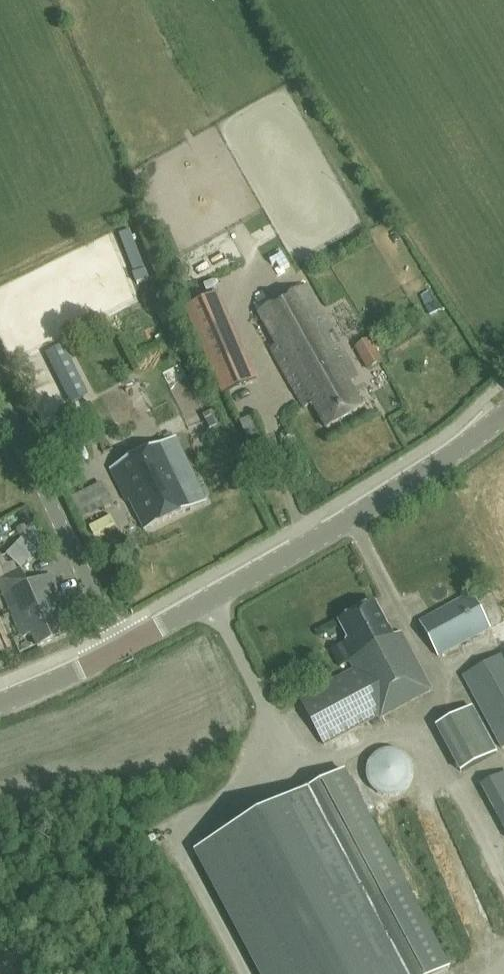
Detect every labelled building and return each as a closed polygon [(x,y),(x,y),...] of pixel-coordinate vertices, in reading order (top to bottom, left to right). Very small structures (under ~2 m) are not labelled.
[(307,286),(261,312),(259,314),(277,346),(271,349),(294,390),(295,390),(305,408),(313,403),(327,429),(364,408),(345,375),(354,370),(307,286)] [(212,297),(183,310),(223,397),(252,384),(212,297)] [(367,369),(383,360),(371,339),(355,347),(367,369)] [(248,438),(259,433),(253,418),(241,423),(248,438)] [(175,434),(176,437),(110,469),(127,502),(130,500),(145,532),(207,502),(186,458),(195,453),(184,430),(175,434)] [(86,531),(93,543),(110,534),(104,521),(86,531)] [(32,539),(12,552),(24,570),(44,556),(32,539)] [(67,634),(54,603),(62,599),(51,575),(28,585),(21,569),(0,578),(0,587),(22,637),(32,633),(38,647),(67,634)] [(438,658),(492,629),(472,591),(419,621),(438,658)] [(381,718),(432,690),(401,633),(394,637),(375,603),(339,622),(349,641),(331,651),(340,667),(350,662),(355,670),(300,700),(324,745),(379,716),(381,718)] [(462,676),(502,748),(503,747),(503,653),(462,676)] [(470,707),(439,725),(466,771),(497,752),(470,707)] [(413,768),(412,764),(412,763),(410,759),(407,756),(404,754),(401,752),(397,750),(393,749),(389,749),(385,749),(382,750),(378,752),(375,755),(372,757),(370,761),(368,764),(367,768),(366,772),(366,776),(367,780),(369,784),(371,787),(374,790),(377,793),(380,795),(384,796),(388,797),(392,797),(396,796),(400,794),(403,793),(407,790),(409,787),(411,784),(413,780),(414,776),(414,772),(413,768)] [(267,973),(438,973),(449,968),(345,772),(200,849),(267,973)] [(481,785),(503,827),(503,772),(481,785)] [(430,816),(437,846),(454,843),(447,812),(430,816)]
